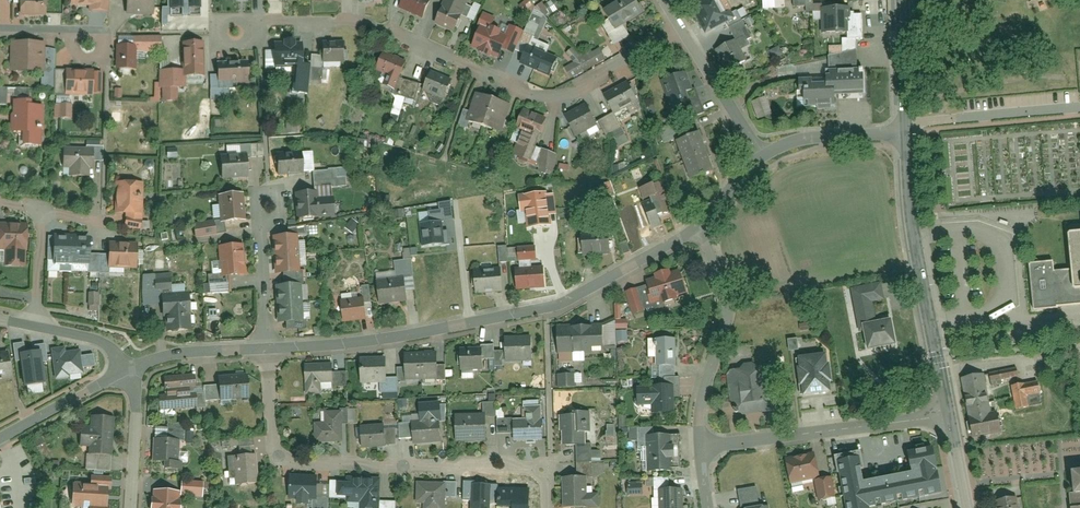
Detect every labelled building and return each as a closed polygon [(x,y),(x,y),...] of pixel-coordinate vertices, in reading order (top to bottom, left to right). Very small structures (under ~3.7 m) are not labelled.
[(21,14),(47,15),(48,0),(21,0),(21,14)] [(71,4),(91,5),(91,10),(110,10),(111,0),(71,0),(71,4)] [(128,14),(155,14),(156,0),(129,0),(128,14)] [(200,0),(170,0),(170,16),(200,16),(200,0)] [(399,10),(423,20),(430,3),(424,0),(403,0),(399,10)] [(435,27),(454,35),(466,7),(453,1),(450,0),(447,0),(435,27)] [(527,0),(519,7),(526,14),(533,7),(527,0)] [(602,14),(607,23),(614,34),(624,28),(644,16),(634,0),(624,0),(602,14)] [(690,4),(706,32),(732,17),(722,0),(697,0),(690,4)] [(851,9),(823,10),(824,35),(851,34),(851,9)] [(548,16),(534,10),(524,34),(535,38),(538,40),(548,16)] [(495,19),(483,14),(478,26),(480,27),(490,31),(495,19)] [(607,23),(601,27),(613,45),(628,36),(624,28),(614,34),(607,23)] [(480,27),(471,49),(498,61),(502,51),(507,39),(490,31),(480,27)] [(514,53),(523,33),(512,29),(507,39),(502,51),(513,56),(514,53)] [(524,34),(523,33),(514,53),(527,58),(530,49),(535,38),(524,34)] [(742,36),(714,51),(725,71),(747,59),(741,49),(747,46),(742,36)] [(136,49),(163,49),(163,37),(136,37),(136,46),(136,49)] [(46,41),(12,40),(11,69),(45,70),(45,48),(46,41)] [(204,77),(204,43),(183,43),(183,70),(184,77),(204,77)] [(303,43),(273,44),(274,69),(296,68),(304,68),(303,43)] [(321,56),(321,63),(346,63),(345,43),(321,43),(321,56)] [(136,46),(117,46),(117,68),(136,68),(136,49),(136,46)] [(773,58),(782,55),(779,47),(770,50),(773,58)] [(44,85),(56,85),(56,69),(57,48),(45,48),(45,70),(44,85)] [(527,58),(523,67),(553,79),(560,61),(530,49),(527,58)] [(599,49),(581,60),(573,49),(566,54),(574,64),(565,69),(571,80),(606,60),(599,49)] [(376,72),(386,76),(382,86),(395,91),(399,80),(406,62),(383,53),(376,72)] [(321,56),(310,57),(310,68),(321,68),(321,63),(321,56)] [(220,76),(221,85),(238,85),(250,84),(249,58),(220,59),(220,76)] [(778,75),(810,73),(810,65),(777,67),(778,75)] [(293,96),(306,97),(308,68),(304,68),(296,68),(293,96)] [(56,92),(67,93),(67,69),(56,69),(56,85),(56,92)] [(95,70),(67,69),(67,93),(95,93),(95,90),(95,72),(95,70)] [(183,70),(160,71),(160,105),(177,105),(177,90),(184,90),(184,77),(183,70)] [(95,72),(95,90),(105,91),(105,73),(95,72)] [(452,81),(430,72),(422,92),(444,101),(452,81)] [(686,74),(661,83),(673,114),(691,107),(686,95),(693,92),(686,74)] [(861,75),(796,81),(798,112),(835,109),(834,97),(862,95),(861,75)] [(238,85),(221,85),(220,76),(209,77),(209,86),(210,100),(221,100),(238,99),(238,85)] [(419,87),(399,80),(395,91),(393,94),(414,102),(419,87)] [(629,84),(604,95),(614,115),(638,104),(629,84)] [(513,107),(476,95),(471,112),(468,121),(471,122),(504,133),(513,107)] [(750,102),(756,120),(771,115),(765,97),(750,102)] [(35,100),(15,99),(14,130),(26,131),(25,145),(44,145),(45,104),(35,104),(35,100)] [(74,103),(57,103),(57,117),(73,118),(74,103)] [(583,107),(563,117),(574,139),(594,128),(583,107)] [(471,112),(465,110),(460,126),(468,128),(471,122),(468,121),(471,112)] [(546,120),(525,110),(517,127),(523,130),(539,137),(546,120)] [(611,115),(598,124),(606,137),(612,134),(620,129),(611,115)] [(680,124),(658,130),(662,146),(685,139),(680,124)] [(628,143),(620,129),(612,134),(621,148),(628,143)] [(554,177),(556,156),(540,150),(540,152),(535,150),(540,138),(539,137),(523,130),(512,156),(529,164),(538,168),(537,176),(554,177)] [(714,176),(700,134),(675,143),(689,184),(714,176)] [(104,161),(105,145),(88,144),(88,147),(95,147),(95,160),(104,161)] [(88,147),(66,146),(65,166),(72,166),(91,167),(94,167),(95,160),(95,147),(88,147)] [(277,176),(303,175),(302,151),(275,152),(277,176)] [(219,157),(221,182),(247,181),(245,155),(219,157)] [(91,167),(72,166),(72,175),(91,175),(91,167)] [(314,190),(346,188),(345,170),(313,171),(314,190)] [(144,181),(117,180),(116,211),(127,212),(143,212),(144,181)] [(673,214),(662,184),(647,190),(658,219),(673,214)] [(546,190),(518,194),(520,209),(524,208),(526,227),(551,224),(550,215),(557,215),(555,192),(546,193),(546,190)] [(296,194),(296,219),(333,218),(333,202),(315,203),(315,193),(296,194)] [(244,221),(242,196),(216,198),(218,223),(244,221)] [(651,202),(624,210),(633,237),(659,228),(651,202)] [(143,212),(127,212),(126,225),(143,229),(143,212)] [(360,224),(352,220),(346,231),(353,235),(360,224)] [(1,222),(0,232),(0,260),(6,261),(6,265),(25,266),(26,250),(29,250),(31,228),(29,228),(29,223),(1,222)] [(213,222),(193,225),(196,238),(215,234),(213,222)] [(440,222),(419,224),(422,246),(449,243),(447,229),(441,230),(440,222)] [(287,226),(287,234),(314,234),(314,225),(287,226)] [(92,235),(57,233),(56,236),(55,259),(55,263),(91,264),(91,253),(92,235)] [(604,233),(576,234),(577,253),(605,252),(604,233)] [(1027,266),(1031,312),(1079,307),(1079,236),(1065,237),(1068,272),(1052,274),(1051,264),(1027,266)] [(296,237),(272,237),(273,275),(296,275),(296,237)] [(138,268),(139,242),(111,241),(110,253),(110,267),(138,268)] [(245,244),(216,248),(220,279),(249,275),(245,244)] [(506,245),(497,246),(498,262),(507,262),(506,245)] [(402,249),(403,258),(411,258),(409,248),(402,249)] [(534,248),(516,249),(517,263),(535,262),(534,248)] [(91,271),(109,272),(110,267),(110,253),(91,253),(91,264),(91,271)] [(164,268),(163,259),(154,260),(155,269),(164,268)] [(544,267),(516,270),(518,291),(545,289),(544,267)] [(668,268),(652,273),(654,278),(644,280),(645,284),(626,290),(634,315),(664,306),(662,300),(687,293),(680,270),(670,273),(668,268)] [(474,272),(475,295),(501,294),(499,271),(474,272)] [(163,306),(162,294),(169,294),(168,275),(142,276),(143,307),(163,306)] [(376,282),(378,306),(407,304),(406,280),(376,282)] [(866,324),(879,321),(875,301),(887,299),(884,281),(853,287),(862,331),(868,330),(866,324)] [(300,288),(273,290),(275,326),(302,325),(300,288)] [(101,292),(91,292),(91,305),(100,305),(101,292)] [(191,332),(188,293),(169,294),(162,294),(163,306),(163,317),(167,317),(168,333),(191,332)] [(340,301),(341,322),(365,321),(363,300),(340,301)] [(616,328),(627,328),(626,319),(621,319),(620,303),(614,304),(616,328)] [(871,349),(901,344),(896,318),(879,321),(866,324),(868,330),(871,349)] [(605,324),(559,326),(559,353),(606,351),(605,324)] [(627,341),(627,329),(616,329),(616,341),(627,341)] [(534,332),(504,334),(506,361),(535,360),(534,332)] [(674,334),(652,335),(654,372),(675,371),(674,334)] [(797,338),(787,339),(787,350),(797,350),(797,338)] [(64,348),(51,349),(55,382),(69,380),(69,376),(82,374),(80,352),(64,354),(64,348)] [(483,348),(458,349),(459,371),(484,370),(483,348)] [(0,352),(0,379),(10,378),(7,351),(0,352)] [(437,352),(403,353),(404,379),(438,378),(437,352)] [(40,353),(19,355),(22,388),(44,386),(40,353)] [(807,395),(835,392),(834,381),(836,381),(834,363),(832,363),(831,353),(802,356),(804,367),(802,367),(804,386),(806,386),(807,395)] [(387,357),(362,358),(362,383),(388,382),(387,357)] [(734,404),(744,415),(774,412),(774,405),(778,400),(774,371),(766,368),(765,364),(760,365),(755,362),(747,362),(740,368),(729,369),(730,389),(733,390),(734,404)] [(334,363),(304,364),(306,395),(335,394),(334,363)] [(993,372),(994,381),(1021,376),(1019,367),(993,372)] [(249,373),(218,375),(219,400),(250,399),(249,373)] [(557,387),(576,387),(576,382),(582,382),(582,373),(557,373),(557,387)] [(994,412),(987,373),(964,377),(976,438),(1005,432),(1001,411),(994,412)] [(675,379),(648,380),(649,412),(676,411),(675,379)] [(193,380),(161,381),(162,407),(194,405),(193,380)] [(1014,385),(1019,408),(1032,406),(1030,395),(1043,393),(1041,380),(1014,385)] [(346,408),(316,409),(317,442),(347,441),(346,408)] [(589,408),(564,409),(566,449),(591,448),(589,408)] [(440,413),(410,414),(411,442),(441,441),(440,413)] [(488,413),(452,414),(453,442),(489,440),(488,413)] [(115,419),(93,417),(89,455),(110,456),(111,440),(114,440),(115,419)] [(541,417),(508,418),(509,444),(542,443),(541,417)] [(386,418),(359,419),(360,448),(387,447),(386,418)] [(676,432),(647,433),(648,470),(678,469),(676,432)] [(179,440),(155,438),(153,463),(164,464),(163,472),(181,473),(182,462),(178,462),(179,440)] [(947,493),(937,446),(911,451),(916,472),(869,482),(866,469),(868,468),(864,451),(839,456),(849,507),(874,507),(873,507),(947,493)] [(793,483),(824,477),(818,451),(788,457),(793,483)] [(257,453),(227,454),(228,489),(258,488),(257,453)] [(564,474),(565,507),(590,507),(589,473),(564,474)] [(317,476),(290,476),(290,497),(317,497),(317,476)] [(835,476),(817,480),(821,500),(839,497),(835,476)] [(340,480),(340,502),(361,502),(361,507),(391,507),(391,501),(382,501),(382,477),(348,477),(348,480),(340,480)] [(464,481),(464,501),(496,502),(497,483),(464,481)] [(108,484),(79,482),(77,507),(87,507),(106,507),(108,484)] [(417,483),(417,504),(423,504),(423,507),(446,507),(446,498),(446,482),(444,482),(417,483)] [(446,482),(446,498),(456,498),(456,483),(444,482),(446,482)] [(624,495),(641,495),(641,482),(624,482),(624,495)] [(653,487),(653,507),(687,507),(686,485),(653,487)] [(744,507),(755,507),(763,507),(760,486),(742,489),(744,507)] [(502,488),(501,506),(513,506),(513,507),(528,507),(529,488),(502,488)] [(154,490),(152,507),(178,507),(179,492),(154,490)] [(999,507),(1022,507),(1020,496),(998,500),(999,507)]
